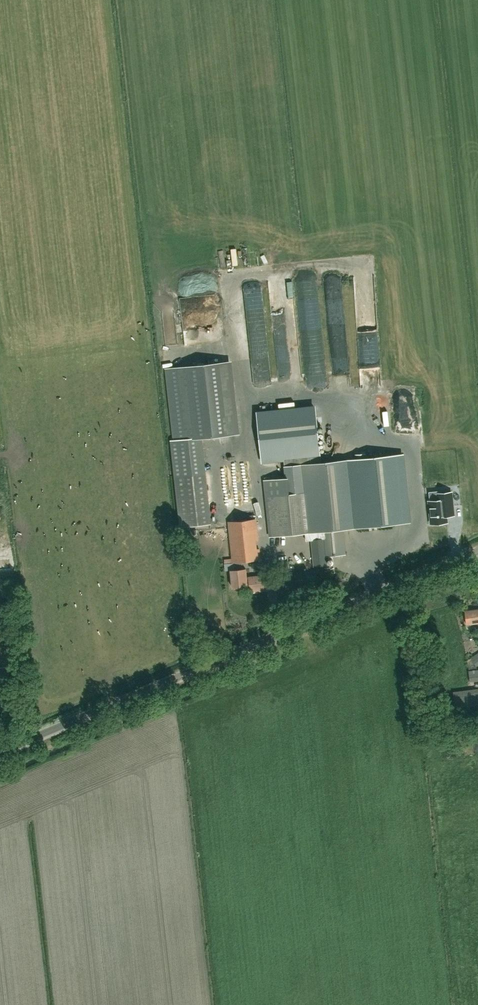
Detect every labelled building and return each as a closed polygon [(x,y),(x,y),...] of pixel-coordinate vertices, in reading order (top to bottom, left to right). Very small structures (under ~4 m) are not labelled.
[(280,341),(289,341),(289,333),(281,333),(280,341)] [(173,441),(201,438),(240,434),(231,361),(165,368),(173,440),(173,441)] [(284,459),(320,455),(316,409),(258,414),(262,461),(284,459)] [(285,466),(321,462),(320,455),(284,459),(285,466)] [(346,554),(343,529),(359,528),(352,459),(321,462),(285,466),(284,466),(287,495),(266,497),(270,536),(305,533),(306,541),(311,540),(324,539),(325,556),(346,554)] [(441,502),(431,503),(434,526),(449,524),(448,508),(455,508),(454,494),(440,495),(441,502)] [(225,498),(220,499),(224,515),(229,514),(225,498)] [(209,513),(179,517),(180,527),(210,523),(209,513)] [(401,515),(402,522),(415,520),(414,513),(401,515)] [(249,583),(248,577),(247,577),(246,569),(242,569),(242,561),(260,559),(259,549),(257,549),(256,541),(258,541),(256,519),(229,522),(233,562),(235,562),(236,570),(231,570),(232,587),(247,585),(247,583),(249,583)] [(311,540),(314,567),(326,565),(325,556),(324,539),(311,540)] [(250,592),(267,590),(265,575),(249,577),(248,577),(249,583),(250,592)] [(465,611),(467,624),(477,623),(477,609),(465,611)] [(477,681),(477,670),(469,671),(470,682),(477,681)] [(477,718),(477,689),(453,692),(457,721),(477,718)]
